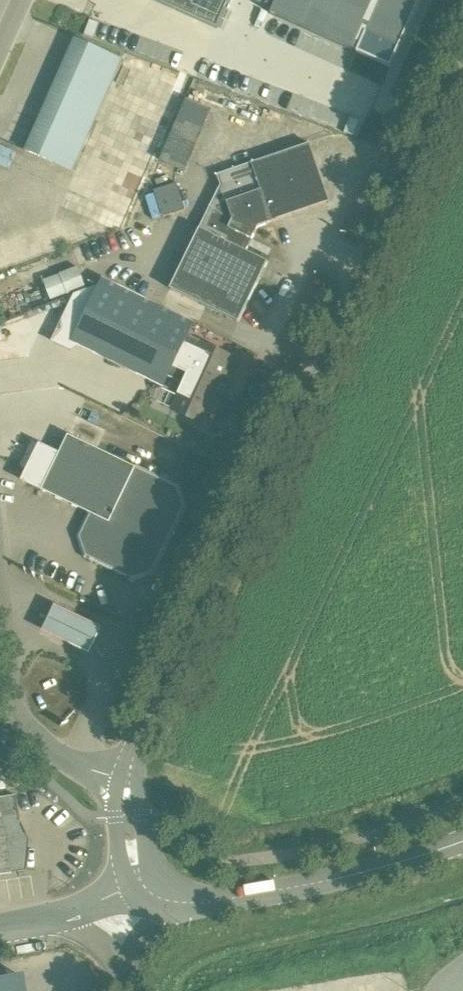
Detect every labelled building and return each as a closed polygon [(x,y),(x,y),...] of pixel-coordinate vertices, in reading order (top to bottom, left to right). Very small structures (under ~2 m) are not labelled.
[(216,27),(229,0),(156,0),(216,27)] [(270,12),(390,66),(420,0),(275,0),(270,12)] [(72,170),(121,58),(75,38),(25,150),(72,170)] [(197,143),(212,148),(216,136),(201,131),(197,143)] [(328,203),(308,144),(218,175),(222,186),(206,217),(250,242),(258,227),(328,203)] [(147,158),(132,166),(140,182),(155,175),(147,158)] [(163,217),(185,210),(177,183),(154,190),(163,217)] [(250,242),(206,217),(171,289),(238,322),(267,263),(245,252),(250,242)] [(159,385),(190,321),(190,320),(102,277),(97,286),(74,295),(51,342),(71,351),(78,346),(159,385)] [(190,320),(190,321),(159,385),(164,387),(169,376),(184,383),(173,409),(203,422),(221,382),(227,385),(236,365),(229,362),(232,356),(188,336),(195,323),(190,320)] [(172,484),(68,434),(59,453),(33,440),(20,466),(26,469),(21,480),(41,490),(90,514),(79,537),(86,556),(133,579),(153,572),(184,506),(177,487),(172,484)] [(105,630),(59,607),(46,634),(92,657),(105,630)] [(10,873),(10,871),(23,869),(26,840),(17,821),(13,794),(0,796),(0,874),(10,873)] [(20,964),(0,968),(0,990),(25,990),(20,964)]
